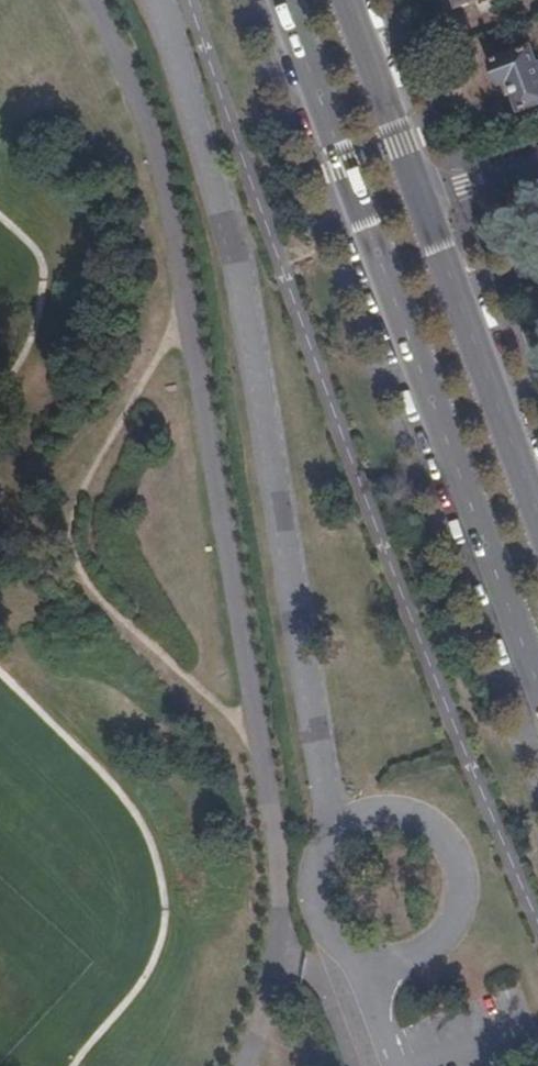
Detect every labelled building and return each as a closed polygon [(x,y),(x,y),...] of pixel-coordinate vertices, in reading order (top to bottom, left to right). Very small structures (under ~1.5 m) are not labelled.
[(462,9),(485,0),(458,0),(462,9)] [(517,95),(524,113),(537,108),(537,57),(535,49),(495,64),(503,87),(504,87),(513,84),(517,95)] [(509,98),(517,95),(513,84),(504,87),(509,98)]
